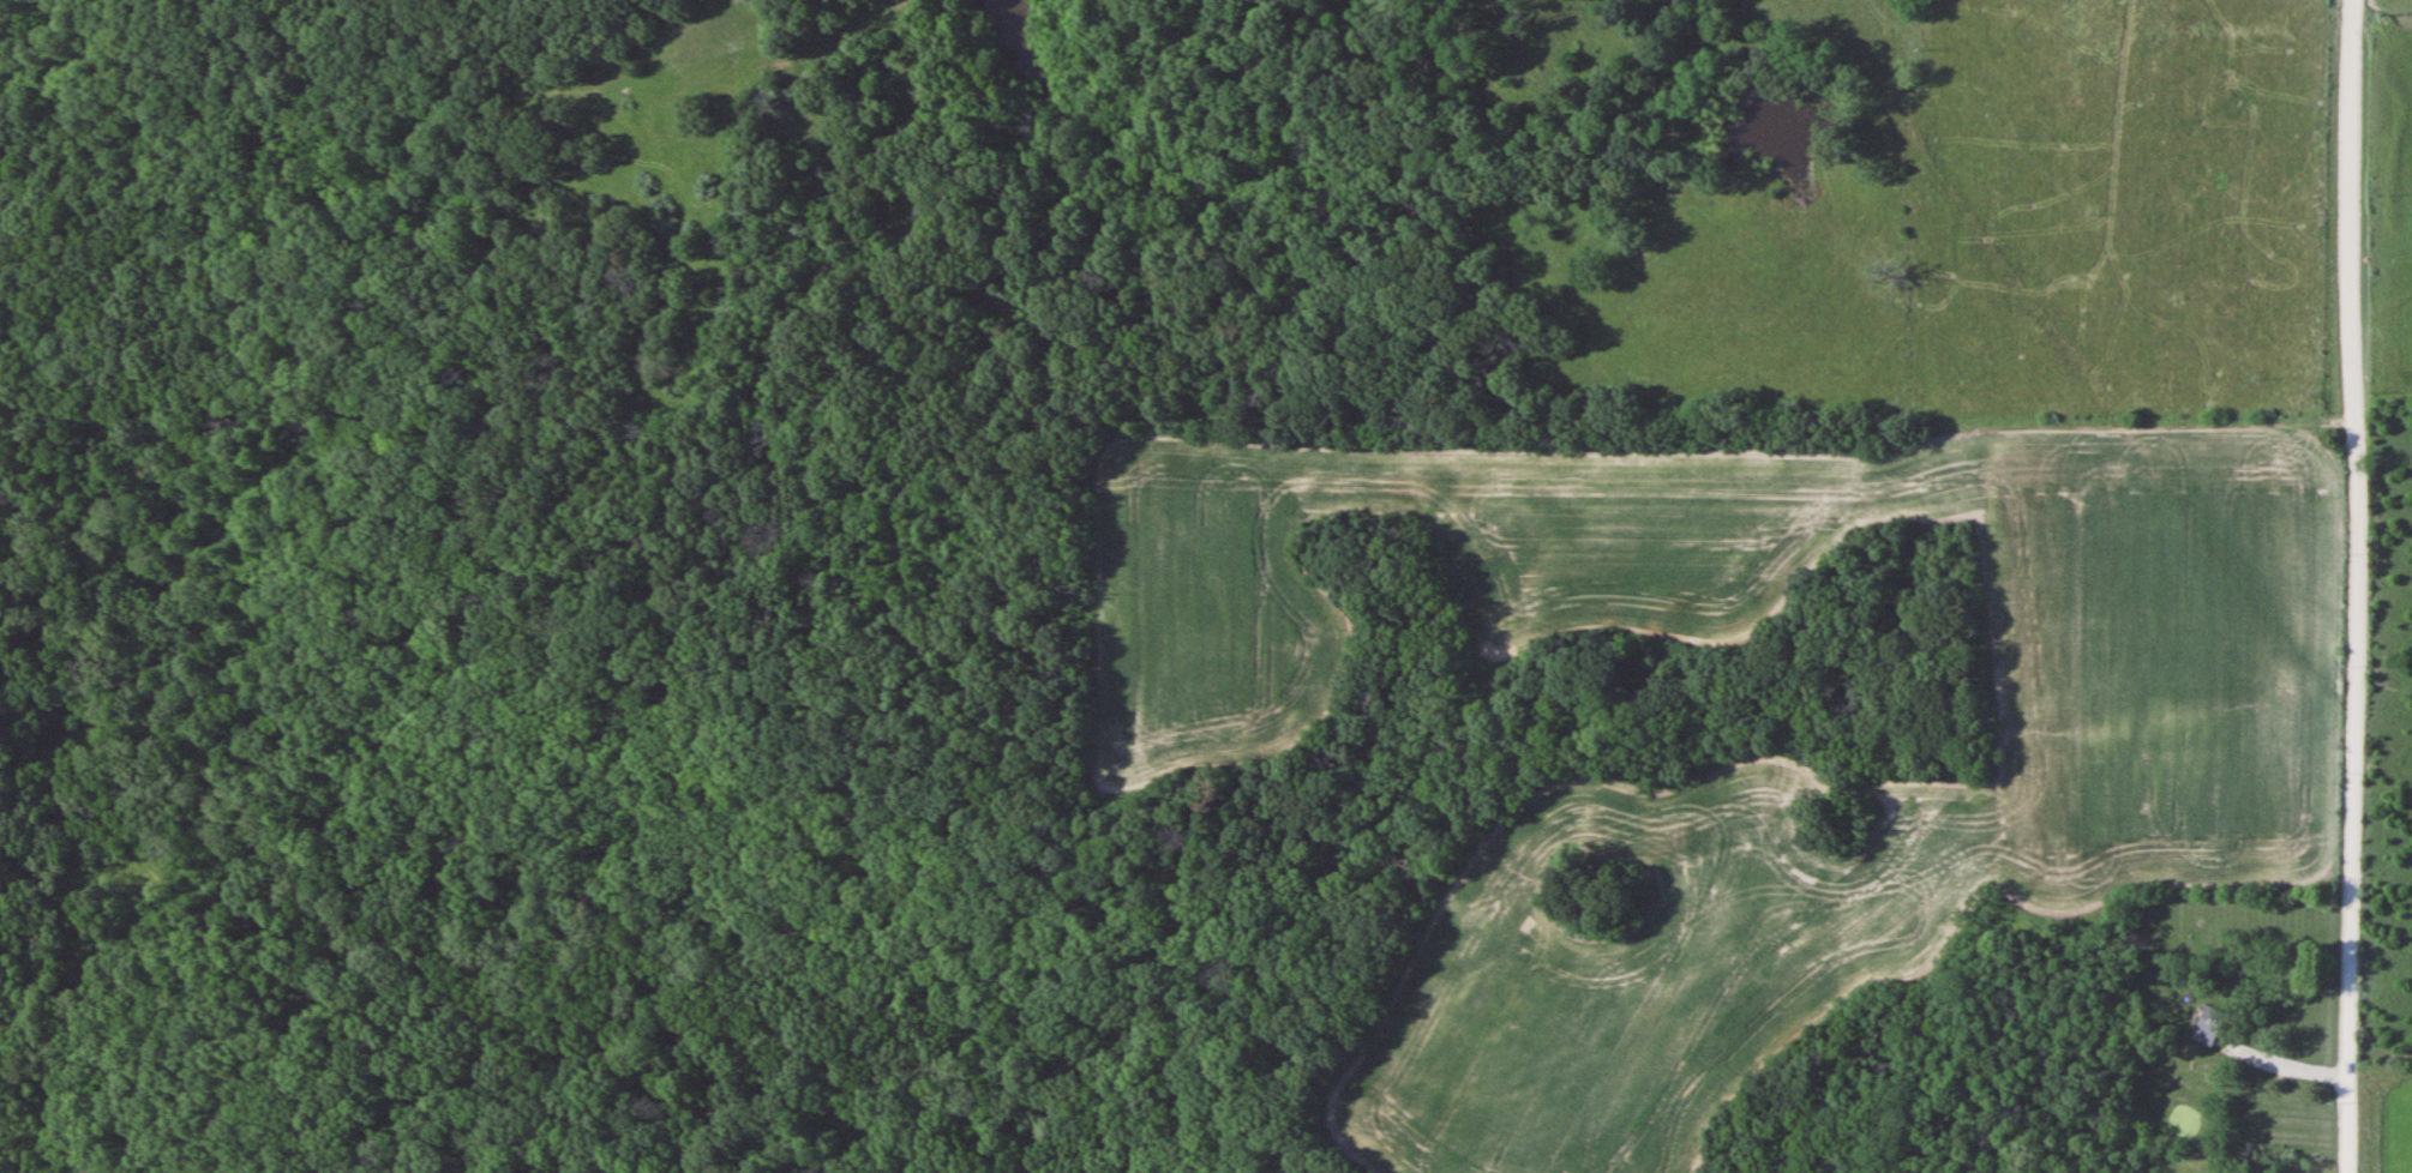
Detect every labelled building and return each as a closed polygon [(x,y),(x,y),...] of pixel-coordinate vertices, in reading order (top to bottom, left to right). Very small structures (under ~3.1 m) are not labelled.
[(2214,1047),(2229,1015),(2205,1004),(2190,1036),(2214,1047)]
